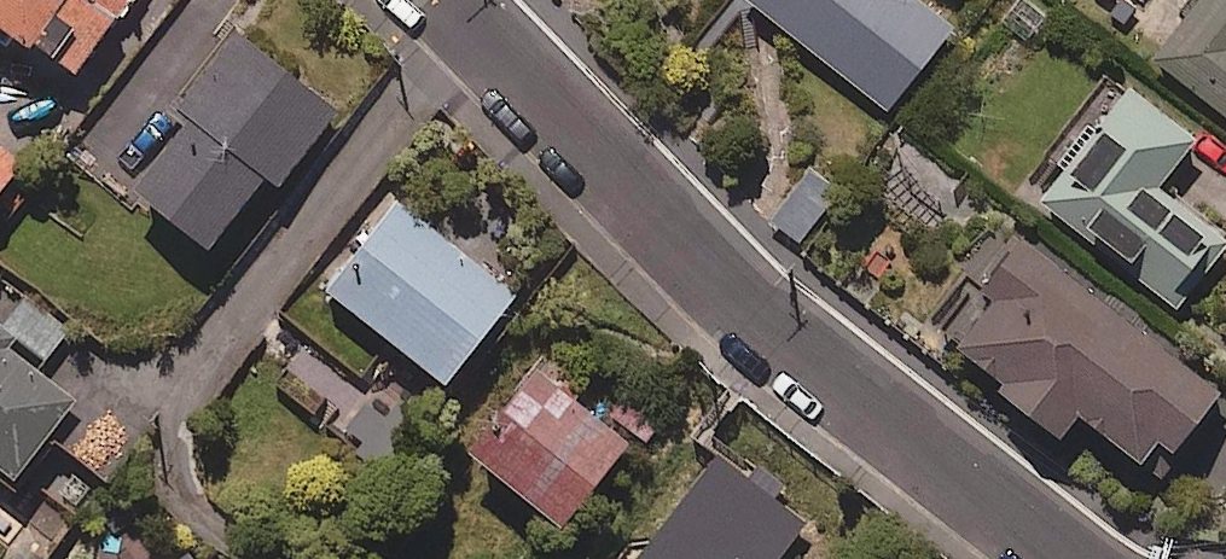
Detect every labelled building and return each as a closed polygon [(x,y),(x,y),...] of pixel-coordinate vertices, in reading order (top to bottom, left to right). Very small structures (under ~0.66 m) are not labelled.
[(84,75),(127,11),(111,0),(0,0),(0,18),(84,75)] [(895,109),(961,25),(930,0),(759,0),(895,109)] [(1158,56),(1225,111),(1225,0),(1203,0),(1158,56)] [(345,111),(247,31),(183,110),(197,121),(145,185),(219,245),(275,177),(285,185),(345,111)] [(1202,138),(1121,74),(1056,156),(1072,168),(1045,202),(1173,303),(1225,237),(1162,188),(1202,138)] [(0,143),(0,198),(27,165),(0,143)] [(843,191),(813,169),(776,219),(806,241),(843,191)] [(523,296),(404,197),(302,320),(371,377),(401,341),(451,382),(523,296)] [(1036,236),(953,341),(1069,432),(1087,409),(1151,459),(1168,437),(1185,451),(1225,400),(1225,386),(1036,236)] [(17,277),(0,299),(0,315),(52,355),(76,322),(17,277)] [(0,321),(0,461),(23,478),(80,399),(40,370),(49,357),(0,321)] [(637,441),(545,366),(476,450),(568,525),(637,441)]
